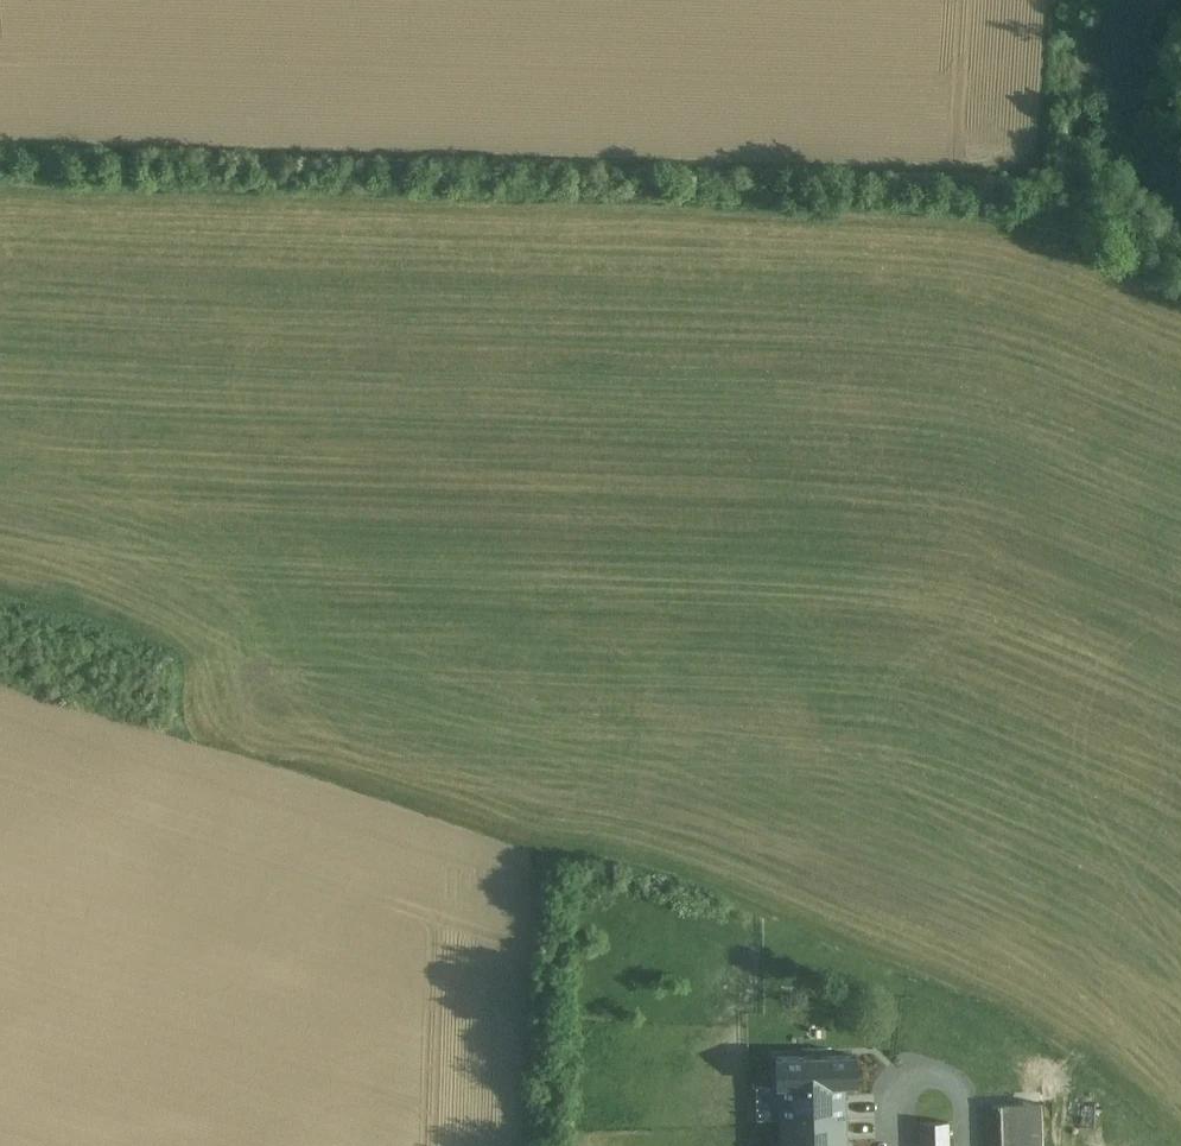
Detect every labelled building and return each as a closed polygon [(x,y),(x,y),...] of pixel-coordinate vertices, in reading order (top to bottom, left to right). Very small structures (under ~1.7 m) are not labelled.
[(858,1084),(858,1056),(775,1057),(776,1085),(845,1085),(858,1084)] [(845,1085),(780,1086),(781,1145),(846,1145),(846,1141),(845,1110),(845,1085)] [(934,1091),(932,1091),(930,1091),(929,1093),(928,1095),(928,1097),(929,1098),(930,1100),(933,1100),(935,1099),(937,1097),(937,1095),(937,1093),(936,1092),(934,1091)] [(915,1094),(913,1093),(911,1094),(910,1095),(909,1096),(908,1097),(908,1098),(908,1099),(909,1101),(911,1102),(913,1103),(917,1101),(917,1098),(917,1096),(915,1094)] [(1003,1104),(1004,1145),(1042,1145),(1041,1103),(1003,1104)] [(923,1106),(924,1145),(1004,1145),(1003,1104),(923,1106)] [(910,1107),(911,1138),(911,1145),(919,1145),(924,1145),(923,1106),(910,1107)] [(910,1107),(845,1110),(846,1141),(911,1138),(910,1107)]
